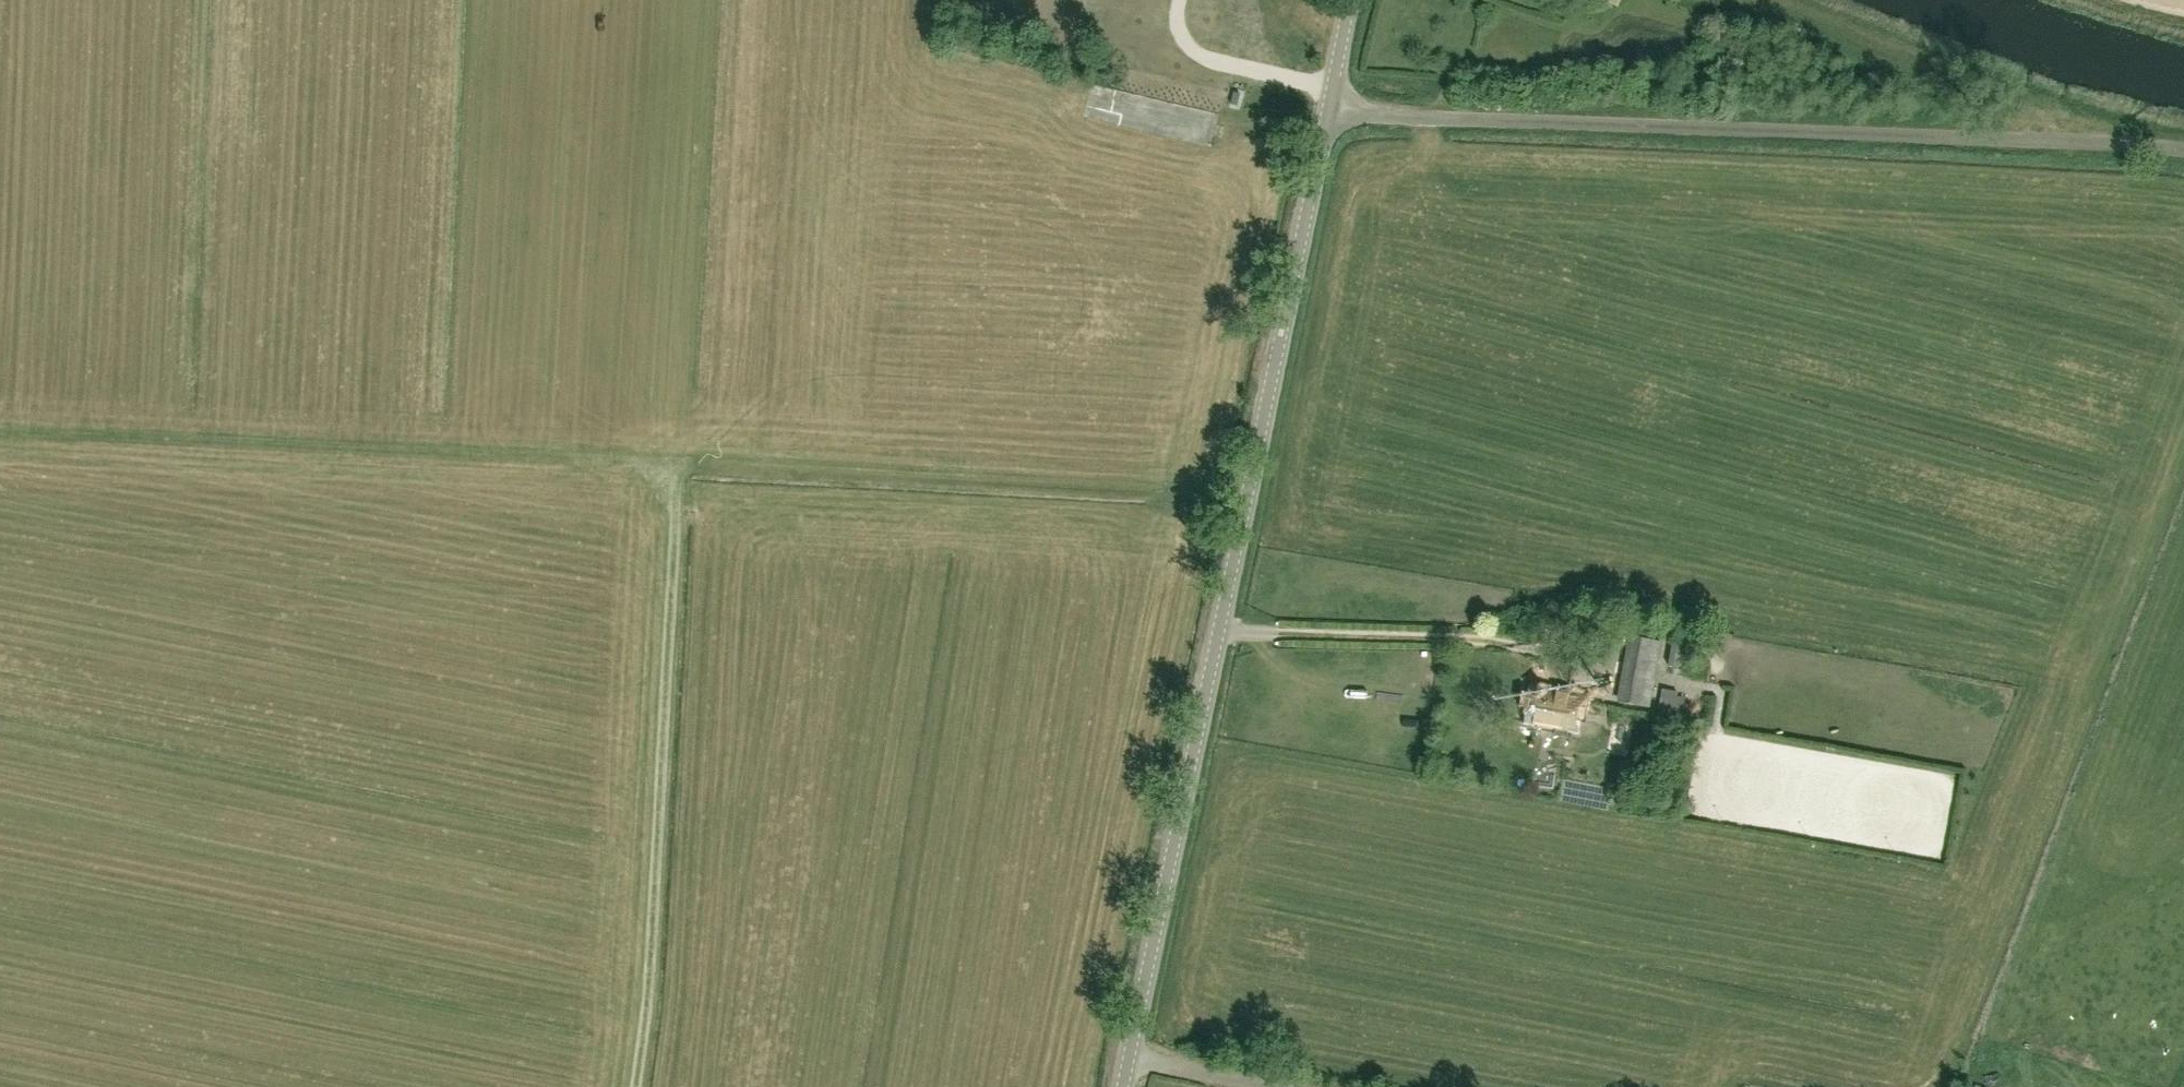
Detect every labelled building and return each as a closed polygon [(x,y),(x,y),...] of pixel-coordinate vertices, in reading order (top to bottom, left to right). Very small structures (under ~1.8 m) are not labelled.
[(1660,643),(1629,638),(1618,704),(1649,709),(1660,643)] [(1695,645),(1673,641),(1668,668),(1690,672),(1695,645)] [(1531,688),(1525,724),(1580,734),(1586,697),(1531,688)] [(1676,693),(1663,691),(1656,726),(1678,729),(1683,699),(1676,698),(1676,693)]
